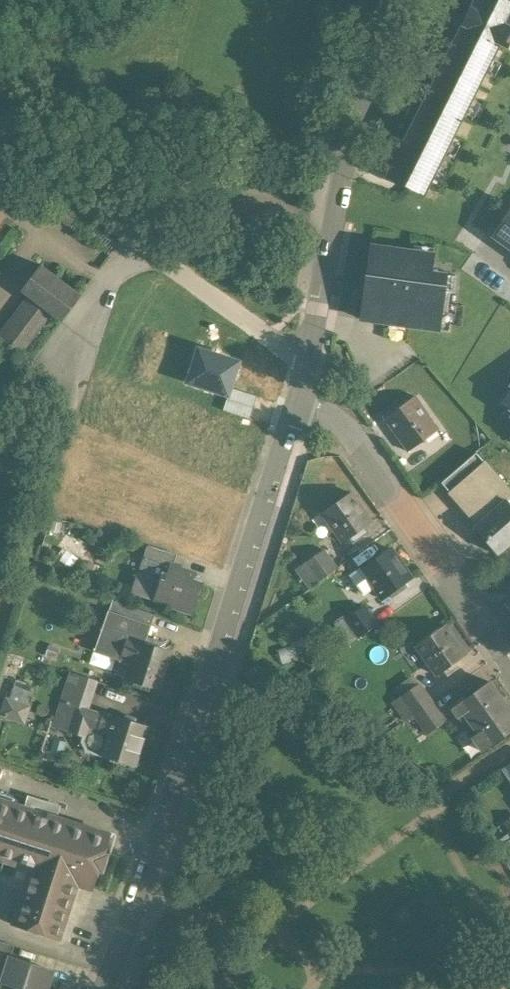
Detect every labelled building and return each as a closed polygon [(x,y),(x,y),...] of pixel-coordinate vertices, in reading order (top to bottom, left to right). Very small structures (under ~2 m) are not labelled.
[(499,45),(503,47),(509,33),(509,28),(508,27),(509,24),(509,3),(504,0),(474,0),(471,8),(470,7),(461,26),(403,142),(392,137),(379,162),(391,167),(385,178),(424,196),(499,45)] [(490,237),(509,251),(509,209),(490,237)] [(433,255),(371,247),(362,320),(448,332),(451,314),(447,314),(450,293),(454,294),(456,277),(430,273),(433,255)] [(79,295),(40,266),(38,268),(39,269),(23,291),(21,291),(20,293),(31,301),(1,341),(21,356),(51,316),(59,322),(61,320),(62,321),(79,298),(77,297),(79,295)] [(186,383),(227,396),(230,387),(238,364),(197,350),(186,383)] [(256,395),(230,387),(227,396),(222,411),(248,419),(256,395)] [(501,404),(509,410),(509,391),(501,404)] [(438,431),(415,399),(384,421),(407,453),(438,431)] [(441,484),(477,525),(505,500),(506,501),(509,498),(509,494),(475,454),(441,484)] [(350,494),(322,514),(343,543),(349,538),(353,543),(362,537),(358,532),(371,523),(350,494)] [(473,528),(497,555),(509,543),(509,505),(506,501),(505,500),(477,525),(473,528)] [(176,556),(148,547),(144,558),(170,567),(172,568),(176,556)] [(390,550),(361,569),(351,576),(364,594),(374,587),(382,599),(389,594),(392,599),(401,593),(397,588),(410,579),(390,550)] [(337,570),(324,551),(305,564),(319,583),(337,570)] [(170,567),(144,558),(139,573),(165,582),(170,567)] [(172,568),(170,567),(165,582),(139,573),(132,593),(191,613),(201,583),(192,580),(194,575),(172,568)] [(136,609),(112,601),(108,612),(132,620),(136,609)] [(363,607),(345,619),(358,638),(376,625),(363,607)] [(155,616),(136,609),(132,620),(151,627),(155,616)] [(132,620),(108,612),(95,652),(118,660),(132,620)] [(151,627),(132,620),(118,660),(114,673),(128,678),(159,689),(169,654),(144,645),(151,627)] [(443,626),(416,646),(436,675),(443,671),(446,676),(456,669),(452,664),(464,656),(443,626)] [(72,674),(68,685),(91,694),(96,682),(72,674)] [(7,699),(1,716),(23,723),(34,689),(15,683),(10,700),(7,699)] [(446,712),(452,720),(463,713),(470,723),(461,728),(469,739),(466,740),(476,754),(509,730),(509,714),(488,683),(446,712)] [(431,703),(418,685),(400,697),(413,715),(431,703)] [(91,694),(67,686),(61,705),(76,710),(78,705),(87,708),(91,694)] [(431,703),(413,715),(426,735),(444,721),(431,703)] [(87,708),(78,705),(76,710),(70,730),(83,735),(82,740),(87,750),(100,754),(104,752),(134,761),(145,726),(115,716),(114,717),(87,708)] [(501,769),(509,782),(509,763),(501,769)] [(48,814),(52,803),(36,798),(33,809),(0,799),(0,858),(15,863),(17,858),(32,863),(12,923),(58,938),(76,883),(91,888),(97,869),(101,870),(107,855),(102,853),(109,834),(48,814)] [(7,957),(5,963),(0,961),(0,979),(6,981),(3,988),(46,988),(51,972),(7,957)]
